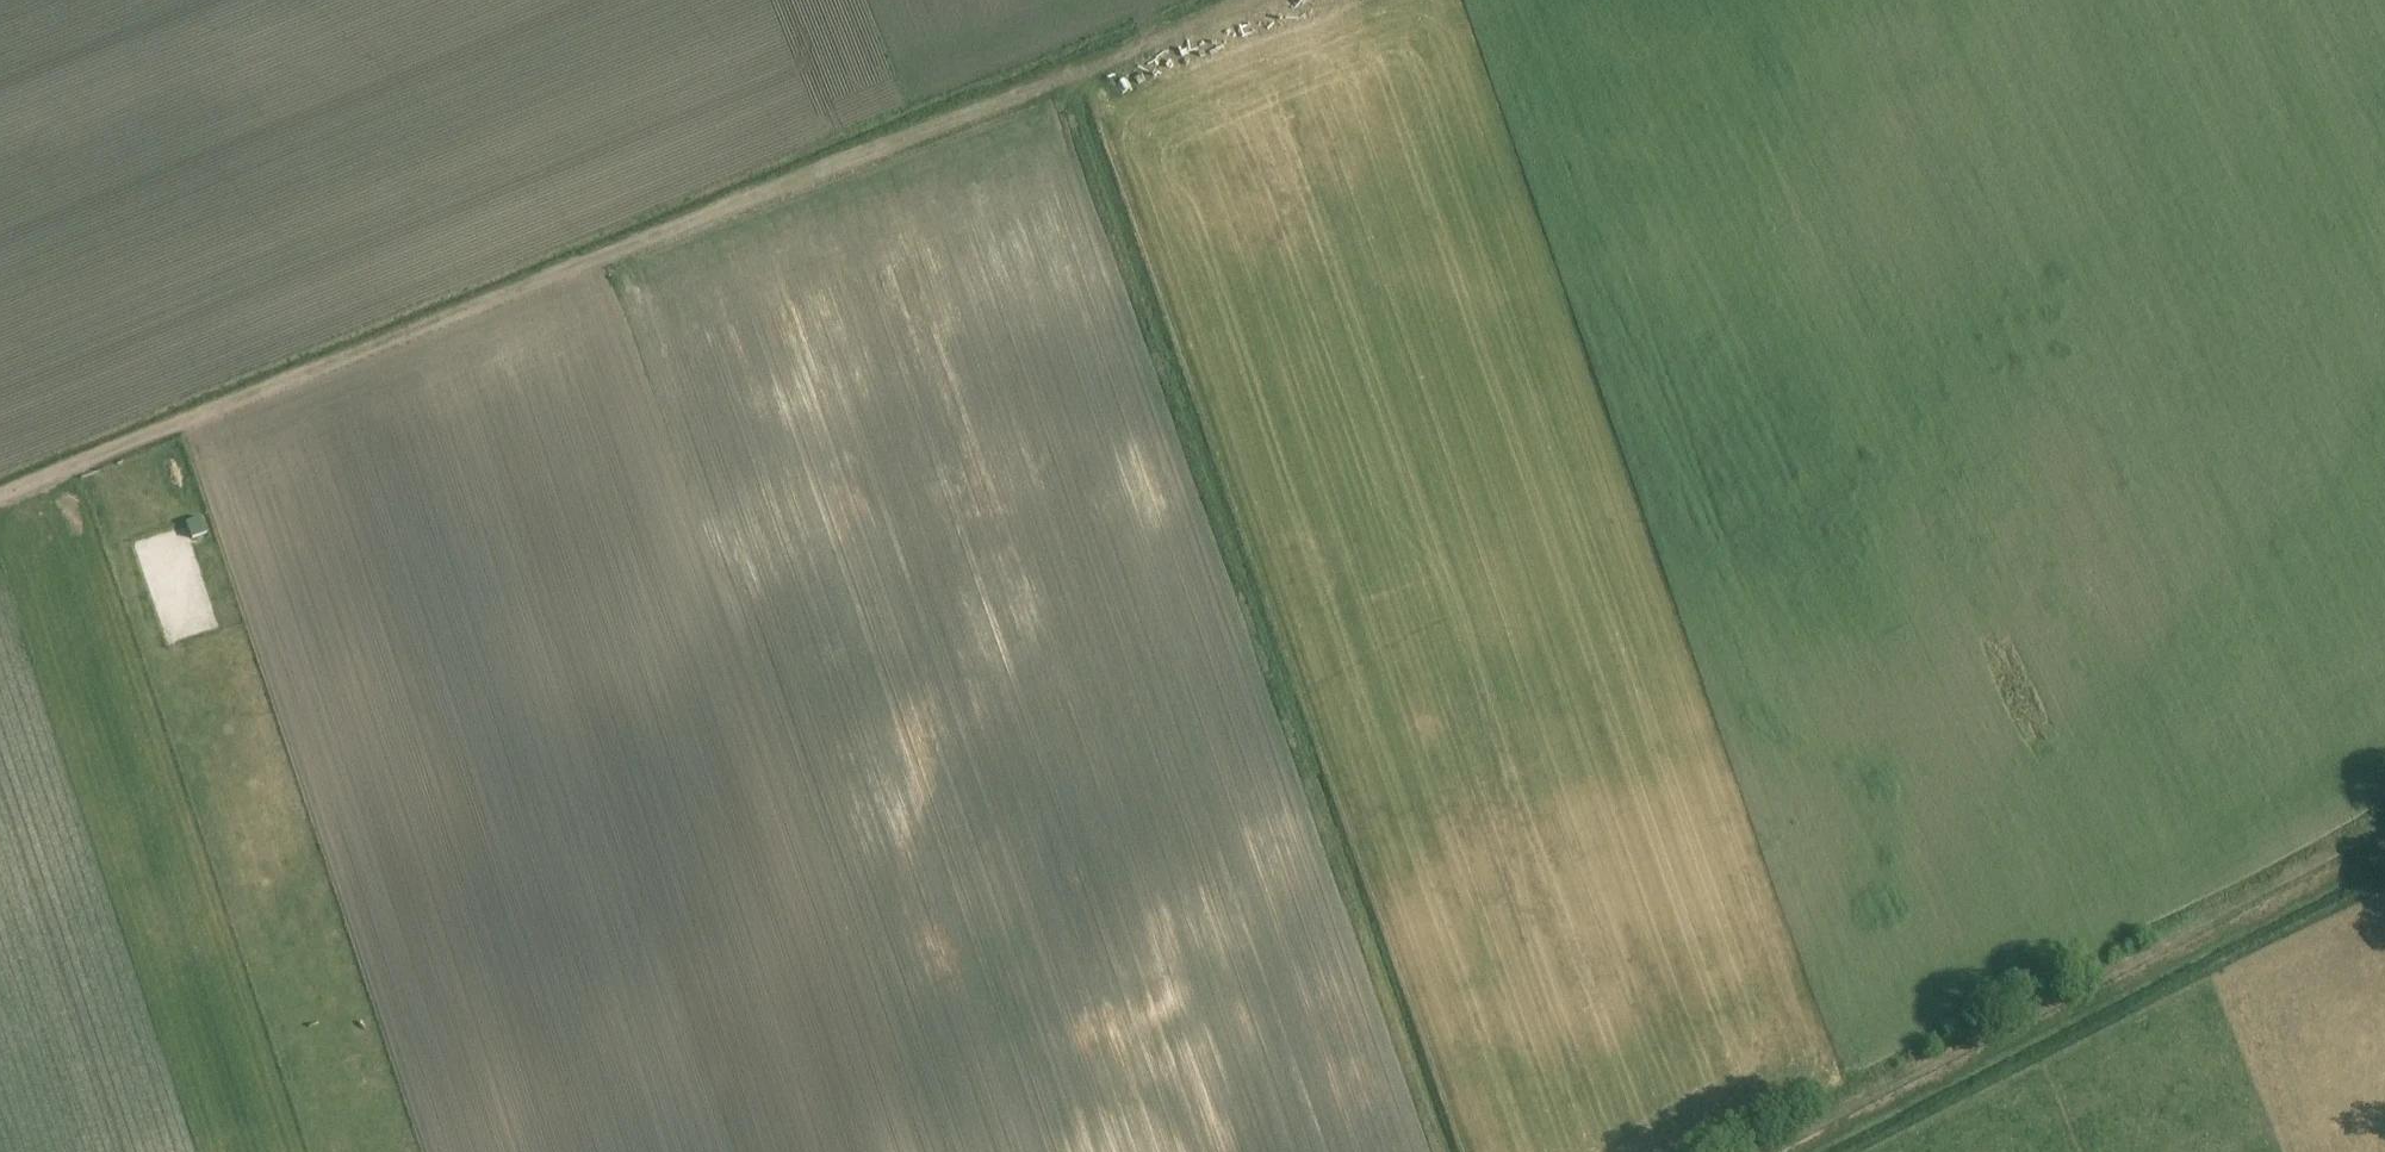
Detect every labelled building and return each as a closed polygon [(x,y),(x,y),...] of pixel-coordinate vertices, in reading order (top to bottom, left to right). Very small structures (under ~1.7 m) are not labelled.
[(191,512),(196,532),(208,530),(204,509),(191,512)]
